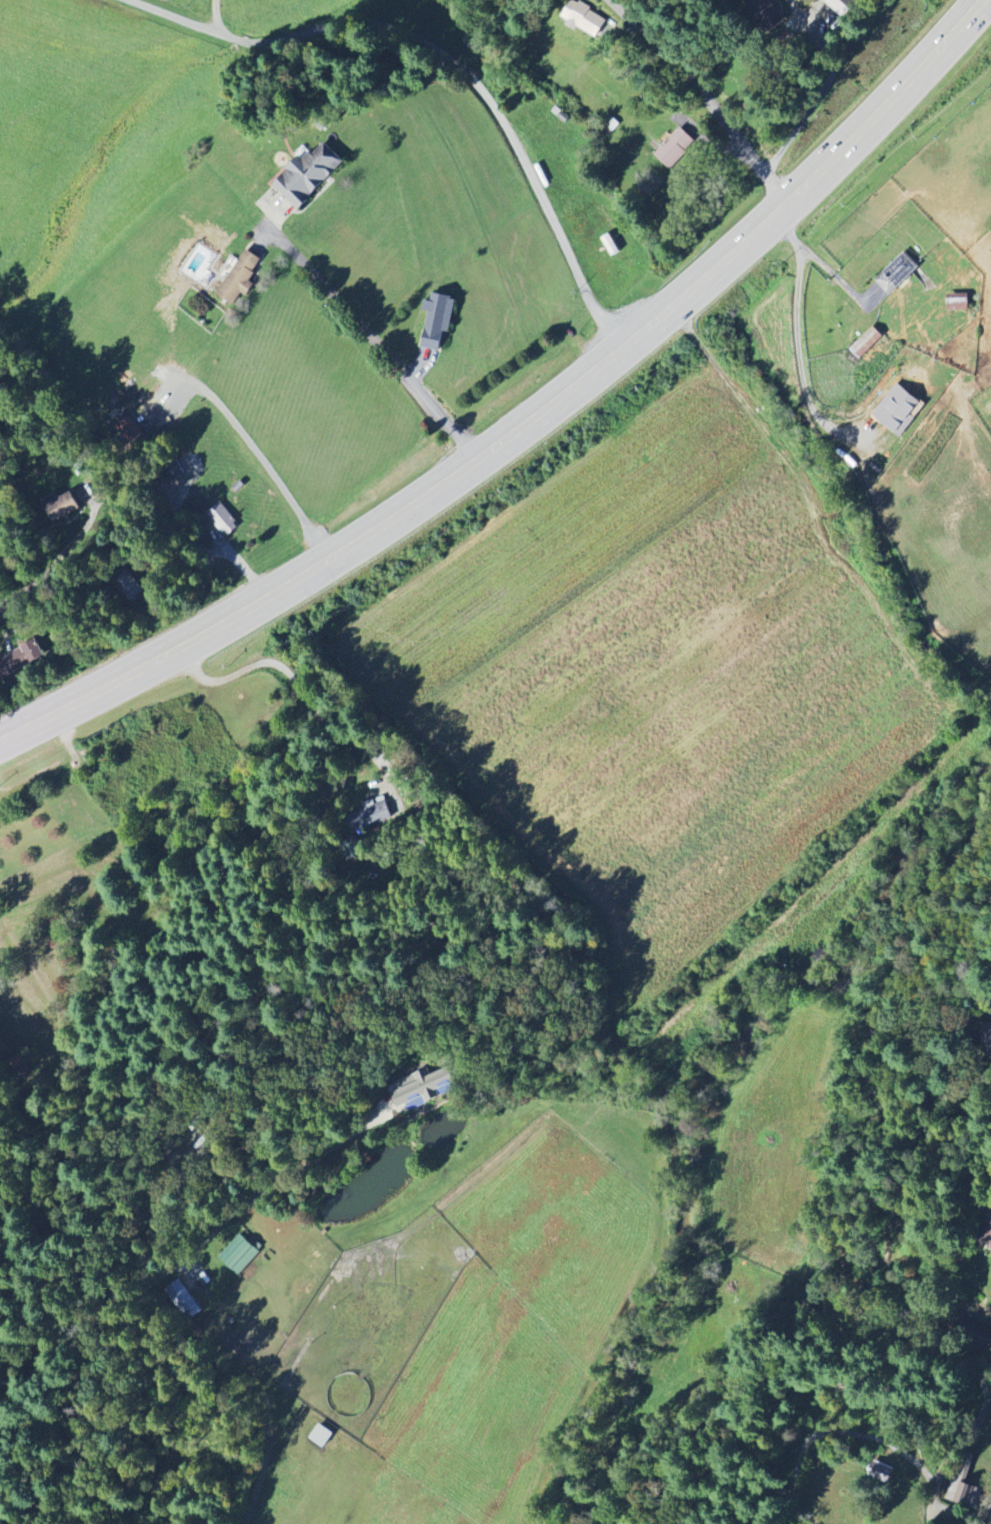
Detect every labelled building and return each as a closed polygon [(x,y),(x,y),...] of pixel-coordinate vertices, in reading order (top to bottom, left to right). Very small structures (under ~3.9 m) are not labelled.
[(569,21),(568,24),(597,39),(608,19),(572,0),(571,0),(562,17),(569,21)] [(846,18),(860,0),(823,0),(846,18)] [(671,170),(696,143),(680,128),(655,156),(671,170)] [(272,186),(299,211),(345,162),(323,142),(305,162),(299,157),(272,186)] [(247,298),(254,285),(249,282),(262,260),(245,250),(217,297),(234,307),(241,294),(247,298)] [(890,296),(920,268),(906,253),(876,281),(890,296)] [(441,352),(444,333),(450,334),(456,299),(432,295),(431,302),(423,301),(421,312),(428,313),(422,349),(441,352)] [(969,295),(948,295),(948,312),(969,312),(969,295)] [(861,360),(884,338),(874,327),(851,350),(861,360)] [(901,439),(926,407),(896,384),(872,416),(901,439)] [(54,524),(81,511),(70,490),(44,502),(54,524)] [(206,512),(221,536),(237,526),(222,502),(206,512)] [(145,590),(127,570),(113,583),(131,602),(145,590)] [(45,658),(38,642),(0,658),(0,678),(45,658)] [(393,819),(385,802),(346,818),(353,835),(393,819)] [(459,1090),(450,1068),(429,1076),(426,1071),(388,1087),(400,1115),(459,1090)] [(259,1251),(237,1235),(218,1261),(240,1277),(259,1251)] [(188,1322),(202,1312),(180,1281),(166,1291),(188,1322)] [(867,1476),(889,1484),(895,1469),(873,1460),(867,1476)] [(945,1499),(977,1509),(983,1490),(964,1484),(966,1479),(952,1475),(945,1499)]
